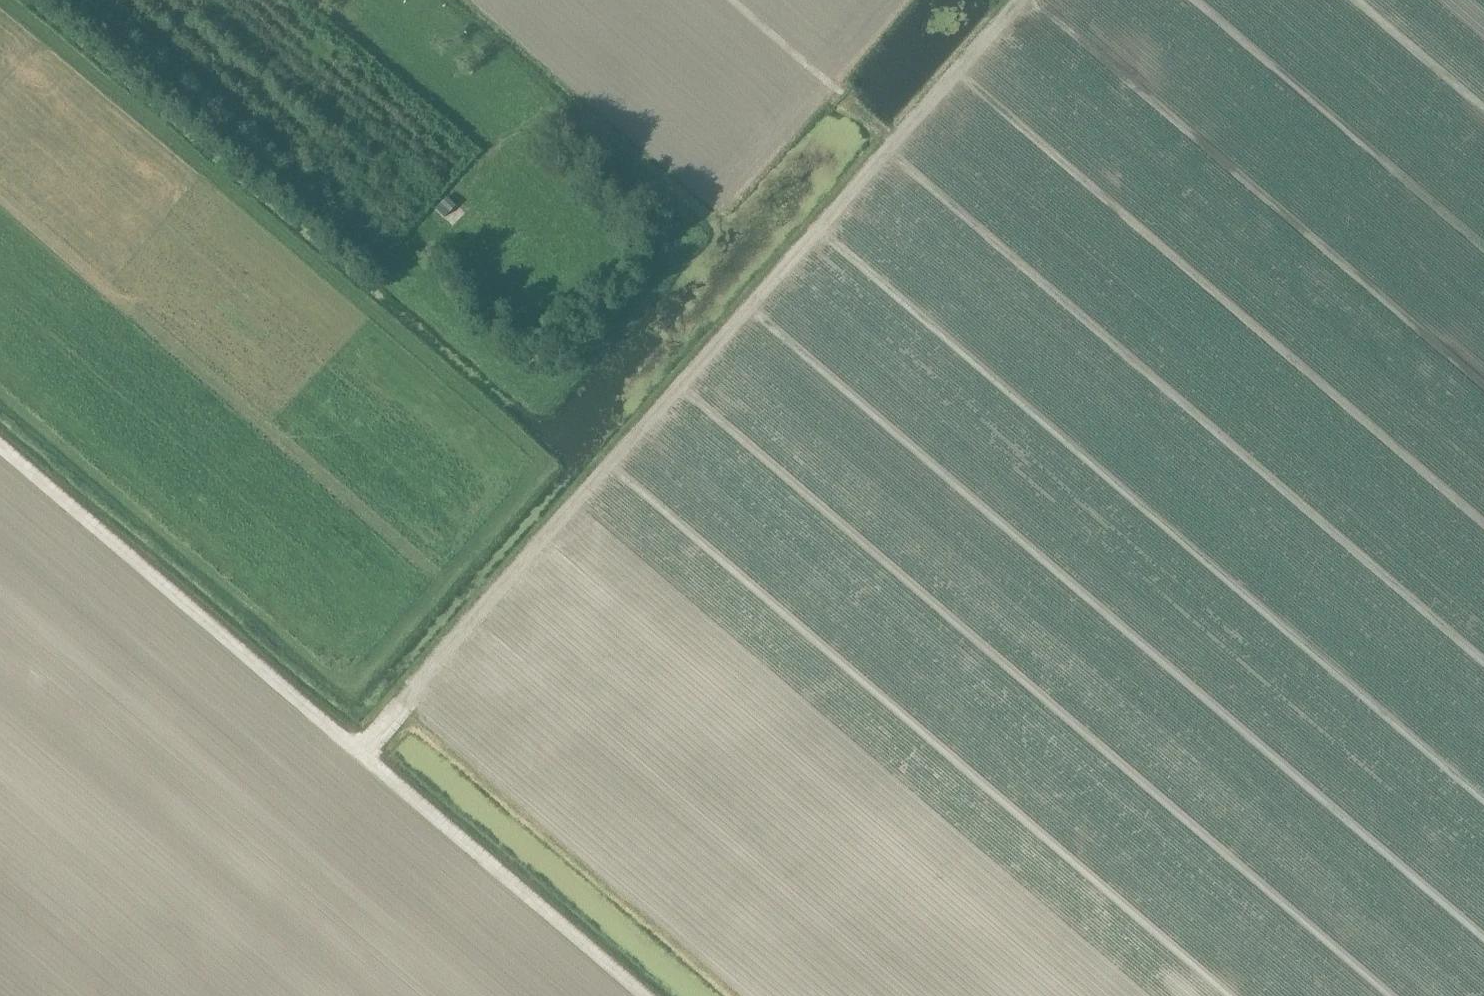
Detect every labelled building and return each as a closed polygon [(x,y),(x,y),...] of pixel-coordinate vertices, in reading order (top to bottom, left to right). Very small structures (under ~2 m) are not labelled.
[(451,188),(441,199),(456,212),(466,201),(451,188)]
